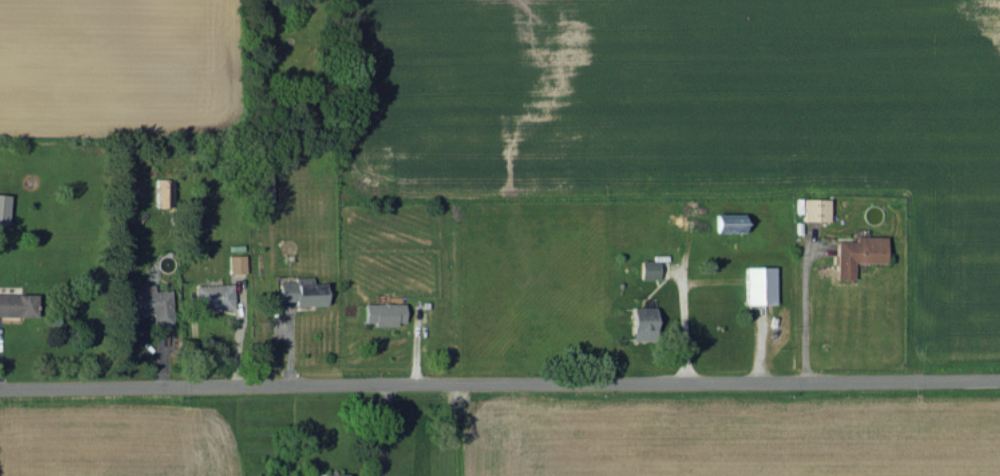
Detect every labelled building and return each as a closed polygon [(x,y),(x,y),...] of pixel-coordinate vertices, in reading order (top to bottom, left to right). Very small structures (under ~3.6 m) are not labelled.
[(172,178),(155,179),(155,206),(172,206),(172,178)] [(0,194),(0,223),(7,223),(8,194),(0,194)] [(802,220),(827,220),(827,198),(803,198),(802,220)] [(741,213),(714,213),(714,232),(742,231),(741,213)] [(834,279),(852,279),(852,262),(884,262),(884,236),(853,235),(853,241),(835,240),(834,279)] [(228,273),(244,272),(244,254),(227,255),(228,273)] [(657,260),(638,260),(639,278),(657,278),(657,260)] [(744,266),(745,304),(774,303),(773,266),(744,266)] [(278,279),(278,301),(293,301),(293,305),(325,304),(324,283),(311,283),(311,278),(278,279)] [(232,308),(232,283),(194,284),(195,309),(232,308)] [(170,289),(153,289),(153,284),(134,284),(135,291),(124,292),(124,315),(152,314),(153,323),(171,323),(170,289)] [(36,294),(0,293),(0,316),(36,317),(36,294)] [(402,303),(363,303),(363,322),(372,321),(372,324),(402,324),(402,303)] [(641,340),(641,330),(654,330),(654,306),(630,306),(630,340),(641,340)]
